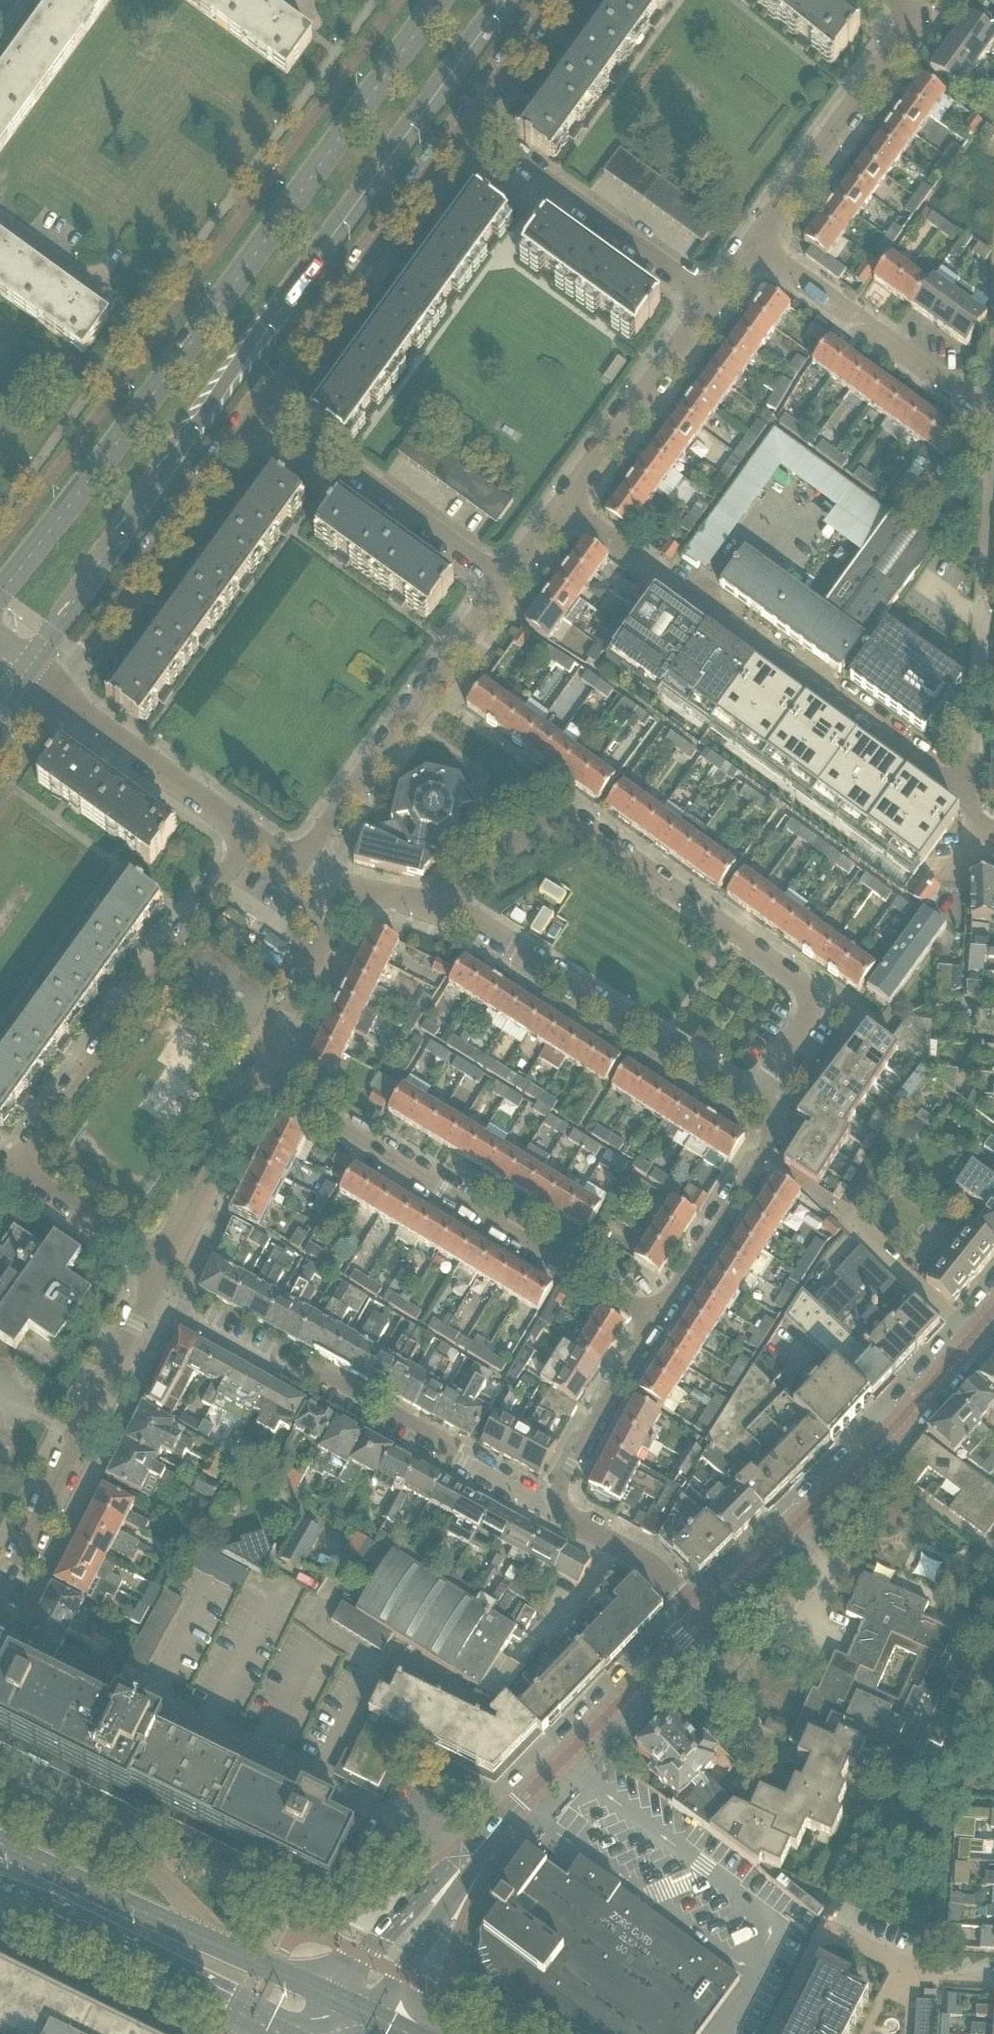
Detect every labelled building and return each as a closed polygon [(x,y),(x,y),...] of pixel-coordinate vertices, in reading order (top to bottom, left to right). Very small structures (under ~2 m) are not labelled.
[(29,40),(63,64),(104,7),(94,0),(59,0),(29,40)] [(229,32),(252,0),(186,0),(229,32)] [(286,73),(311,40),(256,0),(252,0),(229,32),(286,73)] [(598,21),(631,45),(664,0),(613,0),(598,21)] [(780,18),(795,0),(757,0),(780,18)] [(780,18),(834,62),(848,45),(849,46),(853,40),(861,29),(824,0),(795,0),(780,18)] [(993,8),(993,0),(984,0),(993,8)] [(956,34),(985,55),(993,43),(993,34),(969,16),(956,34)] [(598,21),(557,77),(591,101),(631,45),(598,21)] [(956,34),(943,52),(972,73),(985,55),(956,34)] [(0,81),(0,106),(22,121),(63,64),(29,40),(0,81)] [(972,73),(943,52),(930,70),(959,91),(972,73)] [(591,101),(557,77),(516,133),(527,141),(526,142),(532,146),(532,145),(550,158),(591,101)] [(923,79),(908,100),(930,116),(940,123),(954,103),(944,96),(945,95),(939,91),(923,79)] [(908,100),(893,120),(915,136),(930,116),(908,100)] [(0,106),(0,151),(22,121),(0,106)] [(964,129),(972,135),(981,122),(973,116),(964,129)] [(893,120),(878,140),(900,156),(915,136),(893,120)] [(990,143),(993,137),(993,131),(986,126),(979,135),(990,143)] [(878,140),(863,161),(886,177),(900,156),(878,140)] [(953,144),(944,157),(952,163),(961,150),(953,144)] [(604,172),(614,179),(631,157),(621,150),(604,172)] [(614,179),(624,186),(640,164),(631,157),(614,179)] [(952,163),(944,157),(934,170),(942,176),(952,163)] [(863,161),(849,181),(871,197),(886,177),(863,161)] [(624,186),(634,194),(650,171),(640,164),(624,186)] [(634,194),(644,201),(660,178),(650,171),(634,194)] [(644,201),(654,208),(670,185),(660,178),(644,201)] [(849,181),(834,201),(856,217),(871,197),(849,181)] [(654,208),(663,215),(680,192),(670,185),(654,208)] [(924,185),(914,198),(922,203),(932,190),(924,185)] [(443,236),(434,249),(466,272),(493,236),(492,236),(499,227),(500,226),(500,225),(506,216),(507,217),(508,215),(474,191),(473,192),(474,193),(465,204),(464,205),(464,206),(444,234),(443,234),(442,235),(443,236)] [(663,215),(673,222),(690,200),(680,192),(663,215)] [(922,203),(914,198),(905,211),(913,216),(922,203)] [(673,222),(683,229),(699,207),(690,200),(673,222)] [(834,201),(819,221),(841,238),(856,217),(834,201)] [(683,229),(693,236),(709,214),(699,207),(683,229)] [(709,214),(693,236),(703,244),(719,221),(709,214)] [(926,222),(938,230),(944,223),(932,214),(926,222)] [(524,254),(580,295),(604,261),(548,220),(540,231),(539,230),(534,237),(535,238),(524,254)] [(841,238),(819,221),(804,242),(812,247),(805,257),(838,281),(845,272),(827,258),(841,238)] [(944,223),(938,230),(952,240),(958,233),(944,223)] [(894,225),(885,238),(893,244),(902,231),(894,225)] [(966,234),(964,237),(959,243),(965,248),(972,238),(966,234)] [(893,244),(885,238),(875,251),(883,257),(893,244)] [(26,312),(51,278),(0,242),(0,293),(26,312)] [(972,253),(978,258),(985,248),(979,243),(972,253)] [(985,248),(978,258),(984,262),(991,253),(985,248)] [(403,291),(394,304),(426,327),(466,272),(434,249),(426,260),(425,259),(424,261),(425,262),(404,290),(403,289),(402,291),(403,291)] [(874,280),(893,294),(910,270),(891,257),(874,280)] [(856,279),(864,285),(879,265),(871,259),(856,279)] [(653,312),(661,302),(604,261),(580,295),(637,336),(649,318),(651,319),(655,313),(653,312)] [(893,294),(912,308),(929,284),(910,270),(893,294)] [(51,278),(26,312),(84,353),(108,320),(51,278)] [(912,308),(930,321),(951,292),(933,279),(929,284),(912,308)] [(930,321),(948,333),(969,304),(975,297),(975,292),(959,280),(957,285),(951,292),(930,321)] [(768,292),(753,313),(775,329),(790,308),(768,292)] [(362,347),(353,359),(386,383),(426,327),(394,304),(385,316),(384,315),(383,317),(384,317),(363,345),(361,346),(362,347)] [(969,304),(948,333),(966,347),(987,317),(969,304)] [(753,313),(739,332),(761,348),(775,329),(753,313)] [(808,333),(821,342),(827,334),(814,325),(808,333)] [(739,332),(723,354),(745,370),(761,348),(739,332)] [(814,364),(832,377),(848,354),(830,341),(814,364)] [(723,354),(709,373),(731,389),(745,370),(723,354)] [(832,377),(850,390),(866,367),(848,354),(832,377)] [(799,356),(789,369),(800,377),(810,363),(799,356)] [(386,383),(353,359),(345,371),(343,371),(342,373),(343,373),(323,401),(322,401),(321,402),(321,403),(313,414),(312,414),(311,415),(322,423),(321,424),(327,428),(328,427),(345,439),(386,383)] [(850,390),(868,403),(885,380),(866,367),(850,390)] [(709,373),(694,393),(716,409),(731,389),(709,373)] [(782,379),(776,391),(787,399),(794,386),(782,379)] [(868,403),(887,417),(904,394),(885,380),(868,403)] [(787,399),(776,391),(767,407),(779,413),(787,399)] [(694,393),(679,414),(701,430),(716,409),(694,393)] [(887,417),(905,430),(922,407),(904,394),(887,417)] [(905,430),(924,444),(941,421),(922,407),(905,430)] [(679,414),(664,434),(687,450),(701,430),(679,414)] [(782,426),(791,433),(798,424),(789,416),(782,426)] [(758,421),(749,433),(759,440),(768,428),(758,421)] [(924,444),(916,455),(937,470),(945,459),(949,453),(961,436),(949,427),(941,421),(924,444)] [(798,424),(791,433),(808,445),(815,436),(798,424)] [(425,438),(415,430),(398,453),(408,461),(425,438)] [(759,440),(749,433),(740,447),(749,454),(759,440)] [(664,434),(650,454),(672,470),(687,450),(664,434)] [(435,445),(425,438),(408,461),(418,468),(435,445)] [(818,452),(828,459),(835,450),(825,443),(818,452)] [(445,452),(435,445),(418,468),(428,475),(445,452)] [(835,450),(828,459),(844,471),(851,462),(835,450)] [(454,459),(445,452),(428,475),(438,482),(454,459)] [(650,454),(635,474),(658,490),(672,470),(650,454)] [(464,466),(454,459),(438,482),(448,489),(464,466)] [(729,462),(720,474),(729,481),(738,469),(729,462)] [(474,473),(464,466),(448,489),(458,496),(474,473)] [(855,479),(865,486),(872,477),(863,469),(855,479)] [(238,518),(229,530),(262,554),(303,497),(286,485),(287,483),(281,479),(280,481),(269,473),(268,474),(269,475),(261,486),(260,485),(259,487),(260,488),(239,516),(238,515),(237,517),(238,518)] [(484,481),(474,473),(458,496),(467,504),(484,481)] [(635,474),(620,495),(643,511),(658,490),(635,474)] [(729,481),(720,474),(710,488),(720,495),(729,481)] [(872,477),(865,486),(881,498),(888,489),(872,477)] [(494,488),(484,481),(467,504),(477,511),(494,488)] [(504,495),(494,488),(477,511),(487,518),(504,495)] [(514,502),(504,495),(487,518),(497,525),(514,502)] [(643,511),(620,495),(606,515),(628,531),(643,511)] [(700,501),(691,514),(700,521),(709,509),(700,501)] [(317,535),(374,576),(398,543),(385,534),(386,533),(384,532),(384,533),(355,513),(356,512),(355,511),(354,512),(342,503),(343,502),(342,502),(334,512),(332,511),(328,517),(330,518),(317,535)] [(735,569),(725,583),(722,587),(840,673),(934,542),(894,513),(823,611),(746,554),(737,566),(735,564),(732,567),(735,569)] [(700,521),(691,514),(681,528),(691,535),(700,521)] [(198,573),(189,585),(221,609),(262,554),(229,530),(220,542),(219,541),(218,543),(219,543),(199,571),(198,571),(197,572),(198,573)] [(943,548),(962,561),(971,549),(953,535),(943,548)] [(586,542),(571,563),(593,579),(608,558),(586,542)] [(662,555),(670,562),(680,548),(672,542),(662,555)] [(398,543),(374,576),(430,617),(442,600),(444,601),(448,595),(447,594),(454,583),(453,582),(452,583),(441,575),(442,574),(440,573),(411,553),(412,552),(410,551),(410,552),(398,543)] [(937,547),(923,566),(949,585),(956,590),(960,585),(970,571),(960,564),(949,556),(937,547)] [(571,563),(555,584),(577,600),(593,579),(571,563)] [(642,582),(642,583),(632,596),(641,602),(651,589),(642,582)] [(542,601),(540,604),(562,620),(569,626),(584,605),(577,600),(555,584),(548,593),(547,592),(541,600),(542,601)] [(157,629),(148,641),(181,665),(221,609),(189,585),(180,598),(179,597),(178,598),(179,599),(158,627),(157,627),(156,628),(157,629)] [(613,652),(665,690),(707,631),(655,593),(613,652)] [(963,620),(975,602),(962,593),(956,602),(953,600),(947,609),(963,620)] [(562,620),(540,604),(525,624),(547,641),(562,620)] [(620,610),(610,624),(619,631),(629,617),(620,610)] [(610,624),(601,636),(610,643),(619,631),(610,624)] [(888,628),(850,679),(924,733),(930,725),(940,733),(941,731),(961,704),(951,697),(951,696),(961,681),(962,681),(949,672),(888,628)] [(523,629),(513,643),(521,649),(531,636),(523,629)] [(665,690),(662,693),(710,728),(756,666),(707,631),(665,690)] [(181,665),(148,641),(139,653),(138,652),(137,654),(138,655),(117,683),(116,683),(115,684),(116,685),(108,696),(107,695),(106,697),(116,705),(115,706),(121,710),(122,709),(139,721),(181,665)] [(587,657),(596,664),(605,652),(596,645),(587,657)] [(548,647),(542,657),(556,665),(562,655),(548,647)] [(562,655),(556,665),(569,674),(575,664),(562,655)] [(756,666),(710,728),(913,876),(916,872),(946,831),(959,813),(941,801),(756,666)] [(587,671),(581,680),(594,690),(601,681),(587,671)] [(601,681),(594,690),(607,700),(614,691),(601,681)] [(468,707),(487,721),(505,698),(485,684),(468,707)] [(497,728),(506,734),(523,711),(505,698),(487,721),(489,722),(488,723),(496,729),(497,728)] [(632,716),(637,709),(624,699),(609,720),(622,730),(632,716)] [(637,709),(632,716),(645,726),(651,718),(637,709)] [(523,711),(506,734),(514,741),(514,742),(522,748),(523,746),(525,748),(542,725),(523,711)] [(525,748),(544,762),(561,738),(542,725),(525,748)] [(671,732),(664,742),(677,751),(678,750),(684,742),(671,732)] [(544,762),(562,775),(579,752),(561,738),(544,762)] [(678,750),(677,751),(690,760),(696,752),(697,751),(684,742),(678,750)] [(83,814),(95,823),(119,791),(63,750),(53,763),(52,762),(47,768),(49,769),(38,783),(40,784),(40,783),(52,792),(51,793),(52,794),(53,793),(65,802),(82,813),(81,814),(83,815),(83,814)] [(562,775),(581,789),(598,766),(579,752),(562,775)] [(712,754),(706,762),(720,772),(726,764),(712,754)] [(696,761),(687,774),(693,779),(703,766),(696,761)] [(720,772),(713,781),(719,786),(726,777),(732,781),(738,773),(726,764),(720,772)] [(598,766),(581,789),(599,802),(616,779),(598,766)] [(354,863),(420,879),(438,860),(436,859),(437,855),(441,856),(467,841),(475,810),(463,790),(458,783),(429,776),(402,792),(394,823),(395,824),(364,831),(354,863)] [(607,808),(626,822),(644,798),(624,784),(607,808)] [(745,786),(739,795),(752,805),(758,796),(745,786)] [(119,791),(95,823),(108,832),(107,833),(109,834),(109,833),(119,840),(127,846),(138,854),(137,855),(151,865),(162,850),(163,851),(167,846),(166,844),(175,832),(119,791)] [(758,796),(752,805),(764,814),(771,805),(758,796)] [(626,822),(645,836),(663,812),(644,798),(626,822)] [(645,836),(664,849),(681,825),(663,812),(645,836)] [(681,825),(664,849),(683,863),(700,839),(706,830),(687,817),(681,825)] [(791,820),(785,829),(799,839),(799,838),(805,830),(791,820)] [(799,838),(799,839),(812,848),(813,848),(818,840),(805,830),(799,838)] [(683,863),(700,876),(718,852),(700,839),(683,863)] [(835,851),(824,866),(831,872),(835,865),(842,857),(835,851)] [(718,852),(700,876),(720,890),(737,866),(718,852)] [(842,857),(835,865),(848,875),(855,866),(842,857)] [(728,897),(747,910),(763,887),(743,873),(727,896),(728,897)] [(866,874),(860,883),(873,892),(879,884),(867,875),(866,874)] [(971,879),(972,921),(993,922),(993,877),(971,879)] [(97,922),(88,935),(120,958),(161,902),(144,890),(145,888),(139,884),(138,885),(128,878),(127,879),(128,880),(119,891),(119,890),(117,892),(118,892),(112,902),(105,911),(98,921),(97,920),(96,922),(97,922)] [(940,889),(927,879),(912,899),(925,909),(940,889)] [(879,884),(873,892),(886,902),(892,894),(879,884)] [(747,910),(766,924),(782,901),(763,887),(747,910)] [(898,898),(891,906),(904,916),(911,907),(898,898)] [(766,924),(784,937),(800,914),(782,901),(766,924)] [(866,990),(889,1007),(946,929),(923,912),(866,990)] [(784,937),(803,951),(820,928),(800,914),(784,937)] [(973,923),(972,936),(975,936),(988,937),(989,924),(973,923)] [(812,958),(821,964),(837,941),(820,928),(803,951),(803,952),(811,959),(812,958)] [(375,930),(364,953),(388,965),(399,942),(375,930)] [(56,978),(48,990),(80,1014),(120,958),(88,935),(79,947),(78,946),(77,948),(78,948),(71,957),(68,962),(65,966),(57,977),(57,976),(56,978)] [(972,936),(971,947),(974,948),(989,948),(989,937),(988,937),(975,936),(972,936)] [(837,976),(839,978),(856,955),(837,941),(821,964),(829,970),(828,971),(837,977),(837,976)] [(364,953),(352,976),(377,988),(385,992),(390,982),(381,978),(386,969),(388,965),(364,953)] [(856,955),(839,978),(857,990),(857,991),(858,991),(875,968),(856,955)] [(451,967),(437,960),(432,969),(447,977),(451,967)] [(450,985),(470,997),(485,973),(465,961),(450,985)] [(935,1001),(935,1002),(960,989),(962,968),(938,967),(935,1001)] [(470,997),(489,1010),(505,986),(502,984),(503,983),(494,978),(494,979),(485,973),(470,997)] [(343,996),(342,997),(376,1014),(387,993),(352,976),(347,986),(346,986),(342,995),(343,996)] [(967,982),(966,996),(980,997),(981,983),(967,982)] [(427,985),(414,1006),(425,1011),(437,991),(427,985)] [(489,1010),(508,1022),(523,998),(505,986),(489,1010)] [(16,1034),(7,1046),(40,1070),(80,1014),(47,990),(39,1003),(37,1002),(37,1004),(27,1018),(17,1033),(16,1032),(15,1034),(16,1034)] [(336,1010),(331,1020),(355,1032),(365,1037),(376,1014),(342,997),(340,1000),(339,1000),(335,1009),(336,1010)] [(508,1022),(528,1034),(543,1010),(523,998),(508,1022)] [(425,1011),(414,1006),(406,1020),(416,1026),(425,1011)] [(528,1034),(547,1047),(562,1023),(543,1010),(528,1034)] [(978,1011),(977,1022),(990,1023),(991,1011),(978,1011)] [(331,1020),(319,1043),(343,1055),(355,1032),(331,1020)] [(421,1028),(421,1029),(434,1037),(440,1028),(427,1020),(421,1028)] [(930,1042),(931,1022),(907,1020),(892,1039),(930,1042)] [(559,1071),(566,1059),(582,1035),(562,1023),(547,1047),(540,1059),(559,1071)] [(888,1044),(867,1028),(855,1044),(886,1068),(886,1067),(885,1066),(897,1051),(888,1044)] [(413,1035),(402,1056),(412,1061),(423,1041),(413,1035)] [(566,1059),(586,1071),(602,1047),(582,1035),(566,1059)] [(447,1045),(461,1054),(467,1044),(453,1036),(447,1045)] [(888,1044),(897,1051),(918,1066),(920,1068),(928,1068),(930,1042),(892,1039),(888,1044)] [(431,1040),(425,1050),(429,1052),(435,1056),(445,1062),(451,1053),(431,1040)] [(343,1055),(319,1043),(308,1066),(332,1078),(343,1055)] [(467,1044),(461,1054),(474,1061),(479,1052),(467,1044)] [(886,1068),(855,1044),(843,1059),(875,1084),(875,1083),(874,1082),(886,1068)] [(981,1057),(993,1058),(993,1046),(982,1045),(981,1057)] [(40,1070),(7,1046),(0,1056),(0,1125),(40,1070)] [(602,1047),(586,1071),(606,1084),(622,1060),(602,1047)] [(412,1061),(402,1056),(394,1069),(404,1075),(412,1061)] [(451,1066),(465,1075),(471,1065),(457,1057),(451,1066)] [(843,1059),(840,1063),(831,1074),(864,1099),(865,1099),(864,1098),(875,1084),(843,1059)] [(492,1060),(486,1069),(500,1078),(506,1069),(492,1060)] [(628,1106),(631,1102),(647,1077),(628,1065),(627,1064),(611,1089),(623,1096),(620,1101),(628,1106)] [(471,1065),(465,1075),(459,1085),(472,1093),(484,1074),(471,1065)] [(918,1066),(905,1083),(921,1095),(934,1078),(920,1068),(918,1066)] [(928,1068),(920,1068),(934,1078),(955,1094),(957,1070),(948,1069),(928,1068)] [(500,1078),(513,1087),(513,1086),(519,1077),(506,1069),(500,1078)] [(378,1074),(370,1087),(390,1099),(398,1085),(378,1074)] [(831,1074),(819,1089),(852,1115),(864,1099),(831,1074)] [(631,1102),(650,1114),(666,1090),(647,1077),(631,1102)] [(496,1081),(489,1091),(496,1095),(503,1100),(509,1089),(496,1081)] [(921,1095),(905,1083),(894,1098),(909,1110),(921,1095)] [(524,1094),(539,1103),(545,1093),(530,1084),(524,1094)] [(390,1112),(409,1123),(423,1099),(404,1087),(390,1112)] [(509,1089),(503,1100),(504,1100),(517,1108),(518,1107),(523,1098),(509,1089)] [(819,1089),(808,1104),(812,1108),(842,1131),(842,1130),(845,1126),(853,1115),(852,1115),(819,1089)] [(650,1114),(670,1126),(685,1102),(666,1090),(650,1114)] [(370,1100),(384,1108),(389,1100),(375,1091),(370,1100)] [(972,1092),(967,1104),(976,1111),(982,1097),(972,1092)] [(545,1093),(539,1103),(551,1110),(557,1100),(545,1093)] [(409,1123),(429,1135),(443,1111),(423,1099),(409,1123)] [(679,1132),(690,1139),(705,1115),(685,1102),(670,1126),(666,1133),(674,1139),(679,1132)] [(539,1103),(533,1111),(545,1119),(546,1119),(551,1110),(539,1103)] [(805,1132),(805,1133),(838,1154),(849,1137),(808,1104),(799,1116),(797,1118),(811,1129),(808,1134),(805,1132)] [(888,1104),(883,1113),(889,1117),(895,1108),(888,1104)] [(571,1108),(565,1118),(578,1127),(584,1117),(571,1108)] [(878,1109),(868,1126),(879,1135),(889,1117),(883,1113),(878,1109)] [(429,1135),(448,1147),(463,1123),(443,1111),(429,1135)] [(922,1111),(916,1118),(931,1128),(936,1121),(922,1111)] [(684,1148),(703,1161),(724,1127),(716,1122),(716,1120),(707,1114),(706,1116),(705,1115),(690,1139),(684,1148)] [(905,1114),(900,1122),(918,1135),(923,1127),(905,1114)] [(550,1115),(544,1124),(557,1133),(563,1123),(550,1115)] [(280,1122),(269,1144),(294,1156),(305,1162),(306,1162),(317,1141),(317,1140),(305,1134),(280,1122)] [(448,1147),(467,1159),(482,1134),(463,1123),(448,1147)] [(591,1134),(605,1143),(611,1134),(598,1125),(591,1134)] [(724,1127),(703,1161),(723,1173),(744,1139),(743,1139),(724,1127)] [(567,1140),(581,1149),(587,1138),(574,1130),(567,1140)] [(805,1133),(794,1149),(828,1170),(838,1154),(805,1133)] [(467,1159),(488,1171),(502,1146),(482,1134),(467,1159)] [(611,1134),(605,1143),(618,1152),(624,1143),(611,1134)] [(870,1135),(863,1147),(864,1148),(869,1152),(876,1139),(871,1136),(870,1135)] [(587,1138),(581,1149),(594,1157),(601,1147),(587,1138)] [(984,1147),(993,1155),(993,1140),(991,1138),(984,1147)] [(269,1144),(258,1167),(282,1179),(293,1184),(305,1162),(294,1156),(269,1144)] [(488,1171),(507,1182),(522,1158),(502,1146),(488,1171)] [(522,1158),(507,1182),(527,1194),(541,1170),(548,1158),(529,1147),(522,1158)] [(828,1170),(794,1149),(784,1166),(817,1187),(828,1170)] [(608,1152),(600,1164),(619,1177),(627,1164),(608,1152)] [(860,1152),(853,1164),(854,1164),(860,1168),(867,1156),(861,1152),(860,1152)] [(352,1161),(338,1153),(332,1163),(335,1164),(330,1173),(341,1179),(352,1161)] [(635,1163),(632,1167),(640,1173),(646,1177),(653,1167),(647,1163),(638,1158),(635,1163)] [(973,1163),(956,1188),(990,1211),(978,1226),(993,1239),(993,1179),(973,1163)] [(258,1167),(247,1189),(271,1201),(282,1207),(293,1184),(282,1179),(258,1167)] [(340,1193),(360,1205),(374,1180),(355,1168),(340,1193)] [(843,1180),(849,1184),(857,1172),(851,1168),(843,1180)] [(656,1169),(649,1179),(660,1186),(666,1176),(656,1169)] [(527,1194),(546,1206),(561,1182),(541,1170),(527,1194)] [(666,1176),(660,1186),(676,1196),(682,1186),(666,1176)] [(775,1180),(764,1198),(788,1213),(800,1194),(776,1178),(775,1179),(775,1180)] [(360,1205),(379,1216),(394,1192),(374,1180),(360,1205)] [(624,1180),(616,1192),(626,1198),(633,1186),(624,1180)] [(327,1181),(318,1196),(327,1201),(336,1186),(327,1181)] [(546,1206),(567,1218),(581,1194),(561,1182),(546,1206)] [(581,1194),(567,1218),(588,1231),(609,1196),(588,1183),(581,1194)] [(841,1184),(833,1197),(839,1201),(847,1188),(841,1184)] [(271,1201),(247,1189),(235,1212),(260,1224),(271,1201)] [(691,1204),(700,1210),(709,1196),(700,1190),(691,1204)] [(379,1216),(399,1228),(414,1203),(394,1192),(379,1216)] [(616,1192),(607,1206),(617,1212),(626,1198),(616,1192)] [(327,1201),(318,1196),(311,1208),(320,1214),(327,1201)] [(855,1196),(850,1204),(852,1206),(861,1214),(867,1204),(855,1196)] [(764,1198),(751,1218),(777,1234),(789,1215),(787,1214),(788,1213),(764,1198)] [(673,1200),(661,1219),(685,1234),(697,1215),(673,1200)] [(414,1248),(419,1240),(434,1215),(414,1203),(399,1228),(394,1236),(414,1248)] [(419,1240),(439,1252),(454,1228),(434,1215),(419,1240)] [(653,1216),(649,1223),(655,1227),(660,1221),(653,1216)] [(751,1218),(739,1237),(765,1253),(777,1234),(751,1218)] [(655,1227),(648,1239),(672,1254),(685,1234),(661,1219),(660,1221),(655,1227)] [(841,1230),(828,1219),(822,1226),(834,1237),(841,1230)] [(201,1290),(218,1299),(250,1242),(252,1237),(255,1232),(233,1220),(228,1230),(201,1290)] [(598,1225),(592,1234),(607,1243),(612,1234),(598,1225)] [(15,1349),(30,1328),(56,1346),(92,1294),(67,1276),(82,1255),(55,1236),(47,1249),(14,1226),(2,1244),(5,1246),(3,1250),(0,1248),(0,1339),(15,1349)] [(956,1245),(984,1267),(993,1254),(993,1244),(971,1226),(956,1245)] [(290,1243),(299,1248),(308,1234),(299,1228),(290,1243)] [(439,1252),(458,1264),(473,1239),(454,1228),(439,1252)] [(252,1237),(250,1242),(265,1250),(270,1240),(265,1237),(255,1232),(252,1237)] [(796,1235),(791,1242),(800,1248),(804,1241),(796,1235)] [(739,1237),(727,1256),(760,1278),(772,1259),(764,1254),(765,1253),(739,1237)] [(471,1288),(478,1276),(493,1251),(473,1239),(458,1264),(451,1276),(471,1288)] [(672,1254),(648,1239),(635,1259),(659,1275),(672,1254)] [(815,1239),(806,1253),(816,1259),(824,1245),(815,1239)] [(956,1245),(941,1263),(969,1286),(984,1267),(956,1245)] [(310,1255),(324,1264),(329,1255),(316,1246),(310,1255)] [(276,1247),(266,1264),(275,1269),(283,1255),(285,1252),(276,1247)] [(847,1262),(835,1275),(917,1351),(940,1326),(916,1304),(860,1248),(847,1262)] [(478,1276),(497,1287),(512,1263),(493,1251),(478,1276)] [(244,1252),(218,1299),(234,1308),(250,1280),(240,1275),(251,1256),(244,1252)] [(816,1259),(806,1253),(798,1267),(807,1273),(816,1259)] [(283,1255),(275,1269),(277,1270),(283,1274),(291,1260),(283,1255)] [(329,1255),(324,1264),(337,1272),(343,1264),(329,1255)] [(727,1256),(714,1275),(740,1292),(748,1297),(760,1278),(727,1256)] [(310,1263),(299,1283),(308,1288),(315,1275),(319,1269),(319,1268),(310,1263)] [(497,1287),(518,1300),(532,1275),(512,1263),(497,1287)] [(969,1286),(941,1263),(925,1282),(954,1305),(969,1286)] [(234,1308),(251,1317),(277,1270),(275,1269),(266,1264),(255,1284),(250,1280),(234,1308)] [(319,1269),(315,1275),(329,1282),(332,1276),(319,1269)] [(251,1317),(267,1326),(282,1298),(273,1293),(283,1274),(277,1270),(251,1317)] [(350,1280),(349,1281),(362,1289),(363,1288),(368,1279),(369,1279),(355,1271),(350,1280)] [(532,1275),(518,1300),(538,1312),(553,1287),(532,1275)] [(714,1275),(702,1295),(727,1312),(740,1292),(714,1275)] [(839,1280),(817,1304),(894,1375),(917,1351),(835,1275),(834,1276),(839,1280)] [(790,1278),(782,1291),(791,1297),(800,1284),(790,1278)] [(363,1288),(362,1289),(377,1298),(383,1288),(369,1279),(363,1288)] [(267,1326),(283,1335),(309,1288),(308,1288),(299,1283),(288,1302),(282,1298),(267,1326)] [(559,1287),(548,1306),(556,1312),(568,1292),(559,1287)] [(283,1335),(300,1344),(315,1316),(305,1311),(316,1292),(309,1288),(283,1335)] [(342,1306),(316,1353),(334,1363),(349,1335),(338,1329),(349,1310),(358,1315),(367,1298),(350,1288),(340,1306),(342,1306)] [(791,1297),(782,1291),(773,1305),(783,1311),(791,1297)] [(894,1375),(817,1304),(816,1305),(802,1291),(785,1317),(829,1359),(828,1360),(869,1399),(868,1400),(869,1401),(894,1375)] [(394,1295),(388,1305),(402,1313),(408,1303),(394,1295)] [(702,1295),(689,1315),(715,1331),(727,1312),(702,1295)] [(300,1344),(316,1353),(342,1306),(340,1306),(332,1301),(321,1320),(315,1316),(300,1344)] [(408,1303),(402,1313),(416,1321),(422,1311),(408,1303)] [(548,1306),(539,1321),(548,1326),(556,1312),(548,1306)] [(349,1335),(334,1363),(352,1373),(378,1326),(383,1317),(373,1312),(368,1321),(358,1340),(349,1335)] [(602,1312),(589,1332),(613,1348),(626,1327),(602,1312)] [(689,1315),(677,1334),(703,1350),(715,1331),(689,1315)] [(378,1326),(352,1373),(368,1382),(384,1355),(375,1349),(385,1330),(389,1324),(387,1319),(383,1317),(378,1326)] [(766,1317),(757,1330),(766,1336),(775,1323),(766,1317)] [(434,1319),(428,1328),(442,1337),(448,1327),(434,1319)] [(536,1326),(530,1337),(536,1341),(543,1330),(536,1326)] [(448,1327),(442,1337),(456,1345),(462,1336),(448,1327)] [(416,1335),(411,1344),(418,1348),(426,1334),(419,1330),(416,1335)] [(766,1336),(757,1330),(748,1344),(758,1350),(766,1336)] [(405,1333),(402,1339),(411,1344),(416,1335),(409,1332),(405,1333)] [(577,1351),(576,1352),(600,1368),(613,1348),(589,1332),(581,1344),(577,1351)] [(677,1334),(665,1353),(690,1370),(703,1350),(677,1334)] [(163,1412),(164,1411),(199,1343),(185,1336),(177,1338),(145,1402),(163,1412)] [(368,1382),(385,1391),(411,1344),(402,1339),(391,1359),(384,1355),(368,1382)] [(164,1411),(163,1412),(172,1417),(179,1404),(195,1374),(203,1378),(217,1353),(199,1343),(164,1411)] [(442,1343),(434,1357),(443,1362),(451,1348),(442,1343)] [(473,1343),(467,1352),(481,1361),(487,1351),(473,1343)] [(385,1391),(401,1400),(416,1373),(408,1368),(418,1348),(411,1344),(385,1391)] [(564,1344),(552,1363),(588,1386),(600,1368),(576,1352),(564,1344)] [(524,1346),(515,1362),(525,1368),(535,1353),(525,1346),(524,1346)] [(451,1348),(443,1362),(452,1367),(459,1353),(451,1348)] [(766,1349),(754,1367),(772,1385),(786,1370),(774,1359),(775,1358),(766,1349)] [(487,1351),(481,1361),(502,1373),(508,1364),(487,1351)] [(203,1378),(194,1394),(213,1404),(235,1364),(217,1353),(203,1378)] [(665,1353),(652,1373),(678,1389),(690,1370),(665,1353)] [(741,1356),(732,1369),(742,1375),(750,1362),(741,1356)] [(401,1400),(417,1409),(443,1362),(434,1357),(424,1377),(416,1373),(401,1400)] [(978,1378),(993,1390),(993,1359),(978,1378)] [(800,1376),(782,1395),(831,1443),(863,1408),(869,1401),(868,1400),(869,1399),(854,1386),(828,1360),(821,1368),(814,1361),(800,1376)] [(417,1409),(434,1418),(449,1391),(441,1386),(452,1367),(443,1362),(417,1409)] [(515,1362),(504,1382),(513,1387),(525,1368),(515,1362)] [(474,1363),(467,1376),(475,1380),(482,1368),(482,1367),(474,1363)] [(540,1380),(552,1388),(560,1393),(576,1404),(588,1386),(552,1363),(540,1380)] [(213,1404),(212,1406),(230,1416),(234,1408),(239,1399),(253,1374),(235,1364),(213,1404)] [(754,1367),(709,1437),(706,1442),(711,1445),(752,1473),(779,1496),(831,1443),(782,1395),(775,1388),(772,1385),(754,1367)] [(482,1368),(475,1380),(476,1380),(486,1386),(493,1374),(482,1368)] [(742,1375),(732,1369),(724,1383),(733,1389),(742,1375)] [(678,1389),(652,1373),(639,1393),(674,1415),(687,1395),(678,1389)] [(234,1408),(230,1416),(247,1426),(254,1413),(271,1383),(253,1374),(239,1399),(234,1408)] [(449,1391),(434,1418),(450,1427),(476,1380),(475,1380),(467,1376),(457,1395),(449,1391)] [(476,1380),(450,1427),(470,1439),(482,1422),(489,1413),(494,1406),(480,1398),(487,1386),(486,1386),(476,1380)] [(955,1403),(976,1424),(978,1425),(982,1421),(983,1420),(989,1414),(988,1414),(993,1407),(993,1408),(993,1397),(991,1394),(976,1380),(955,1403)] [(257,1427),(253,1436),(261,1441),(265,1432),(287,1393),(271,1383),(254,1413),(255,1414),(263,1418),(257,1427)] [(501,1456),(520,1466),(560,1393),(552,1388),(529,1431),(518,1425),(501,1456)] [(265,1432),(261,1441),(270,1446),(275,1437),(280,1428),(289,1433),(296,1420),(305,1404),(305,1403),(287,1393),(265,1432)] [(560,1393),(520,1466),(540,1477),(558,1444),(547,1439),(562,1413),(571,1418),(578,1405),(576,1404),(560,1393)] [(716,1394),(708,1408),(717,1414),(726,1400),(716,1394)] [(482,1446),(501,1456),(518,1425),(508,1419),(518,1400),(509,1395),(482,1446)] [(635,1400),(621,1425),(655,1442),(661,1431),(654,1428),(661,1414),(635,1400)] [(949,1409),(941,1417),(949,1424),(980,1451),(989,1459),(993,1452),(986,1445),(984,1444),(983,1443),(984,1442),(977,1436),(983,1429),(978,1425),(976,1424),(955,1403),(949,1409)] [(143,1406),(134,1425),(186,1451),(190,1453),(194,1444),(182,1438),(186,1430),(175,1424),(143,1406)] [(309,1406),(294,1433),(277,1463),(287,1469),(301,1445),(308,1441),(319,1447),(334,1420),(309,1406)] [(717,1414),(708,1408),(699,1422),(708,1428),(717,1414)] [(183,1414),(179,1422),(196,1432),(200,1424),(183,1414)] [(941,1417),(928,1431),(942,1445),(949,1451),(953,1455),(960,1448),(969,1456),(967,1459),(981,1469),(989,1459),(980,1451),(941,1417)] [(323,1478),(326,1474),(351,1428),(338,1421),(311,1471),(323,1478)] [(204,1422),(198,1433),(208,1438),(214,1428),(204,1422)] [(134,1425),(125,1443),(158,1459),(162,1451),(181,1460),(186,1451),(134,1425)] [(621,1425),(608,1450),(634,1463),(635,1462),(635,1463),(642,1449),(649,1453),(655,1442),(621,1425)] [(326,1474),(325,1475),(338,1482),(339,1481),(346,1468),(364,1435),(351,1428),(333,1460),(326,1474)] [(339,1481),(338,1482),(352,1490),(363,1470),(373,1476),(388,1448),(364,1435),(346,1468),(339,1481)] [(927,1469),(944,1481),(959,1462),(923,1436),(896,1472),(915,1486),(927,1469)] [(225,1439),(219,1450),(230,1456),(236,1445),(225,1439)] [(125,1443),(117,1460),(169,1485),(173,1477),(154,1468),(158,1459),(125,1443)] [(691,1444),(682,1457),(694,1465),(702,1452),(691,1444)] [(711,1445),(702,1459),(725,1478),(764,1511),(779,1496),(752,1473),(711,1445)] [(373,1476),(373,1477),(376,1478),(373,1484),(392,1495),(394,1492),(394,1491),(400,1494),(402,1490),(417,1464),(388,1448),(373,1476)] [(634,1463),(608,1450),(588,1487),(620,1504),(629,1486),(657,1500),(656,1502),(658,1503),(654,1510),(651,1509),(640,1530),(654,1538),(666,1517),(676,1499),(682,1489),(634,1464),(634,1463)] [(213,1452),(208,1463),(220,1470),(226,1458),(213,1452)] [(682,1457),(674,1470),(686,1477),(694,1465),(682,1457)] [(117,1460),(108,1478),(126,1487),(141,1494),(152,1500),(157,1491),(165,1494),(169,1485),(117,1460)] [(949,1511),(967,1524),(993,1488),(959,1462),(944,1481),(961,1494),(949,1511)] [(208,1463),(203,1473),(216,1479),(220,1470),(208,1463)] [(402,1490),(428,1504),(442,1478),(417,1464),(402,1490)] [(699,1472),(694,1480),(749,1526),(764,1511),(725,1478),(716,1486),(699,1472)] [(428,1504),(452,1517),(467,1491),(442,1478),(428,1504)] [(194,1490),(213,1500),(218,1489),(199,1480),(194,1490)] [(694,1480),(690,1488),(707,1502),(703,1506),(696,1512),(704,1520),(706,1518),(734,1541),(749,1526),(694,1480)] [(94,1507),(94,1508),(125,1524),(144,1533),(145,1532),(149,1524),(140,1520),(129,1514),(134,1503),(122,1496),(104,1487),(94,1507)] [(336,1487),(331,1497),(343,1504),(349,1494),(336,1487)] [(993,1488),(967,1524),(985,1538),(993,1526),(993,1488)] [(452,1517),(444,1532),(461,1541),(467,1544),(468,1545),(477,1530),(491,1504),(467,1491),(452,1517)] [(392,1495),(387,1504),(393,1508),(400,1511),(406,1499),(394,1492),(392,1495)] [(313,1496),(309,1504),(323,1512),(327,1503),(313,1496)] [(682,1497),(674,1513),(679,1518),(718,1557),(734,1542),(734,1541),(706,1518),(704,1520),(696,1512),(691,1507),(682,1497)] [(201,1500),(196,1509),(198,1512),(203,1515),(209,1504),(201,1500)] [(387,1504),(380,1517),(393,1524),(400,1511),(393,1508),(387,1504)] [(493,1539),(502,1544),(516,1518),(491,1504),(477,1530),(468,1545),(485,1554),(493,1539)] [(94,1508),(85,1525),(138,1552),(148,1558),(152,1550),(120,1533),(123,1527),(125,1524),(94,1508)] [(674,1513),(659,1539),(698,1578),(718,1557),(679,1518),(674,1513)] [(508,1557),(522,1565),(526,1557),(541,1531),(516,1518),(502,1544),(512,1550),(508,1557)] [(282,1558),(303,1570),(324,1533),(304,1521),(282,1558)] [(85,1525),(75,1544),(106,1560),(111,1551),(133,1562),(138,1552),(85,1525)] [(522,1565),(520,1568),(537,1578),(544,1567),(551,1571),(554,1572),(567,1548),(568,1546),(565,1545),(541,1531),(526,1557),(522,1565)] [(244,1545),(223,1552),(263,1572),(278,1548),(272,1550),(267,1532),(243,1540),(244,1545)] [(176,1535),(170,1546),(181,1552),(187,1541),(176,1535)] [(360,1536),(349,1554),(379,1572),(390,1554),(360,1536)] [(75,1544),(65,1563),(116,1589),(119,1590),(123,1582),(120,1580),(112,1576),(111,1576),(116,1567),(106,1561),(106,1560),(75,1544)] [(567,1548),(554,1572),(564,1578),(577,1553),(567,1548)] [(577,1553),(564,1578),(578,1586),(592,1561),(577,1553)] [(393,1636),(479,1690),(512,1636),(518,1641),(535,1615),(524,1607),(512,1628),(502,1622),(500,1620),(493,1616),(490,1614),(475,1605),(453,1591),(445,1586),(433,1579),(431,1577),(421,1571),(393,1554),(356,1613),(393,1636)] [(196,1573),(242,1584),(246,1566),(200,1555),(196,1573)] [(489,1566),(478,1587),(484,1590),(485,1591),(497,1571),(503,1562),(497,1558),(491,1567),(489,1566)] [(444,1562),(433,1579),(445,1586),(456,1569),(444,1562)] [(116,1589),(65,1563),(55,1582),(73,1591),(102,1606),(107,1596),(114,1599),(119,1590),(116,1589)] [(511,1567),(505,1577),(512,1581),(518,1572),(511,1567)] [(568,1635),(567,1636),(604,1671),(662,1611),(632,1582),(613,1571),(602,1588),(568,1635)] [(161,1573),(155,1585),(165,1590),(171,1578),(161,1573)] [(855,1679),(853,1684),(862,1688),(842,1731),(844,1732),(837,1748),(854,1755),(854,1757),(860,1759),(865,1748),(889,1758),(884,1770),(912,1782),(928,1744),(941,1749),(949,1731),(953,1722),(949,1720),(941,1716),(949,1697),(957,1678),(949,1674),(945,1672),(949,1663),(961,1634),(949,1629),(922,1617),(928,1605),(863,1576),(846,1616),(864,1624),(847,1661),(842,1673),(855,1679)] [(460,1580),(453,1591),(475,1605),(481,1595),(482,1593),(460,1580)] [(979,1589),(988,1595),(993,1587),(993,1586),(991,1584),(986,1580),(979,1589)] [(512,1581),(508,1588),(521,1597),(526,1590),(512,1581)] [(154,1586),(148,1597),(160,1603),(165,1592),(165,1590),(155,1585),(154,1586)] [(53,1586),(43,1606),(94,1631),(98,1623),(79,1613),(84,1602),(71,1595),(53,1586)] [(494,1597),(500,1601),(507,1590),(501,1586),(494,1597)] [(526,1590),(521,1597),(532,1604),(537,1597),(526,1590)] [(129,1662),(146,1672),(183,1601),(165,1592),(160,1603),(129,1662)] [(507,1593),(493,1616),(500,1620),(514,1597),(507,1593)] [(481,1595),(475,1605),(490,1614),(496,1605),(481,1595)] [(393,1636),(356,1613),(342,1604),(331,1622),(382,1653),(393,1636)] [(507,1614),(502,1622),(512,1628),(524,1607),(520,1604),(512,1617),(507,1614)] [(43,1606),(34,1624),(65,1640),(70,1631),(89,1641),(94,1631),(43,1606)] [(134,1613),(130,1620),(140,1625),(144,1618),(134,1613)] [(34,1624),(24,1643),(75,1669),(76,1668),(80,1660),(60,1650),(65,1640),(34,1624)] [(567,1636),(544,1660),(581,1695),(604,1671),(567,1636)] [(75,1669),(24,1643),(15,1662),(46,1678),(51,1668),(71,1678),(75,1669)] [(111,1648),(107,1656),(119,1662),(123,1654),(111,1648)] [(80,1660),(76,1668),(94,1677),(98,1669),(80,1660)] [(559,1718),(581,1695),(544,1660),(522,1683),(559,1718)] [(494,1711),(475,1702),(398,1664),(383,1694),(381,1693),(370,1715),(372,1716),(344,1773),(378,1789),(406,1732),(450,1754),(493,1775),(537,1731),(505,1700),(494,1711)] [(813,1690),(796,1729),(837,1748),(844,1732),(842,1731),(862,1688),(853,1684),(855,1679),(842,1673),(829,1667),(818,1692),(813,1690)] [(0,1692),(0,1737),(102,1786),(129,1800),(132,1794),(140,1798),(163,1809),(194,1824),(263,1858),(329,1890),(360,1825),(304,1798),(305,1796),(163,1726),(162,1728),(135,1715),(148,1688),(133,1680),(113,1720),(30,1679),(12,1670),(13,1670),(11,1669),(10,1671),(0,1692)] [(559,1718),(522,1683),(505,1700),(537,1731),(542,1736),(559,1718)] [(796,1729),(790,1743),(802,1748),(798,1757),(811,1762),(802,1783),(795,1781),(785,1803),(760,1792),(754,1805),(725,1792),(722,1795),(704,1777),(716,1765),(711,1760),(717,1754),(705,1742),(705,1734),(696,1725),(689,1725),(683,1730),(670,1717),(637,1749),(653,1766),(649,1770),(657,1778),(678,1800),(673,1805),(710,1831),(753,1864),(759,1868),(760,1865),(762,1861),(781,1870),(790,1848),(797,1851),(807,1828),(832,1839),(843,1815),(837,1813),(846,1791),(840,1788),(849,1767),(856,1770),(860,1759),(854,1757),(854,1755),(837,1748),(796,1729)] [(768,1719),(764,1728),(785,1738),(789,1729),(768,1719)] [(958,1811),(958,1818),(971,1819),(971,1811),(958,1811)] [(958,1818),(957,1833),(970,1834),(970,1833),(971,1819),(958,1818)] [(478,1954),(482,1962),(484,1971),(490,1978),(494,1987),(501,1991),(508,1998),(517,2001),(524,2007),(533,2009),(539,2016),(548,2018),(555,2024),(564,2026),(571,2033),(577,2033),(700,2033),(740,1980),(620,1891),(621,1889),(580,1862),(569,1878),(568,1880),(527,1850),(491,1899),(497,1904),(492,1911),(485,1917),(484,1927),(479,1935),(481,1944),(478,1954)] [(958,1851),(957,1859),(969,1860),(970,1851),(958,1851)] [(957,1884),(968,1884),(968,1864),(957,1863),(957,1884)] [(985,1886),(993,1887),(993,1874),(986,1874),(985,1886)] [(792,1885),(786,1893),(817,1918),(823,1910),(792,1885)] [(952,1894),(951,1905),(961,1906),(963,1896),(952,1894)] [(951,1905),(949,1921),(960,1922),(961,1906),(951,1905)] [(984,1907),(984,1914),(993,1915),(993,1918),(993,1908),(984,1907)] [(952,1947),(961,1947),(963,1927),(954,1926),(952,1947)] [(982,1928),(981,1949),(993,1949),(993,1928),(982,1928)] [(0,1966),(0,2033),(139,2033),(0,1966)] [(790,2033),(850,2033),(869,1998),(847,1987),(820,1973),(790,2033)] [(924,1990),(924,2000),(935,2000),(936,1991),(924,1990)] [(948,1996),(947,2014),(963,2015),(963,2008),(956,2008),(956,1996),(948,1996)] [(914,2033),(935,2033),(937,2003),(917,2002),(914,2033)] [(976,2017),(993,2018),(993,2009),(977,2008),(977,2011),(976,2017)] [(941,2033),(949,2033),(949,2031),(950,2019),(950,2017),(942,2016),(941,2033)] [(971,2033),(993,2033),(993,2031),(991,2030),(988,2026),(972,2025),(971,2033)]
